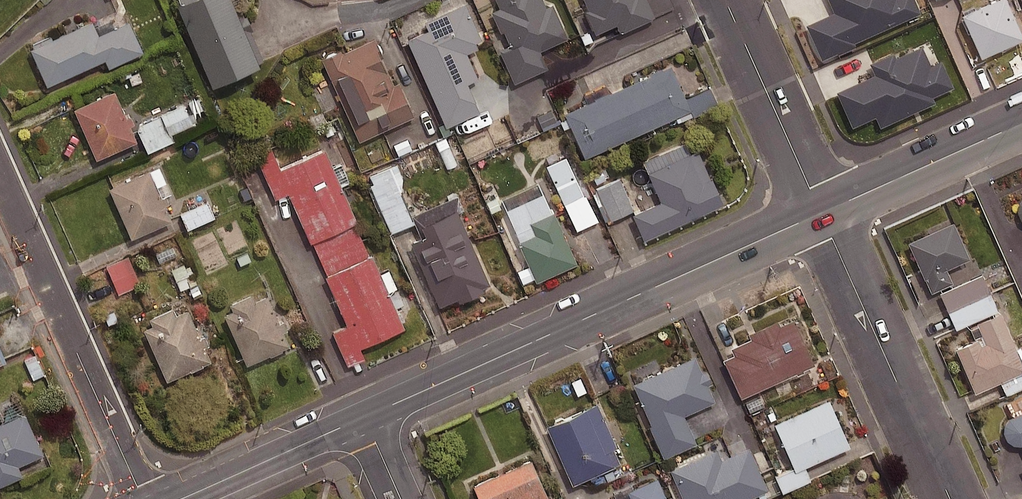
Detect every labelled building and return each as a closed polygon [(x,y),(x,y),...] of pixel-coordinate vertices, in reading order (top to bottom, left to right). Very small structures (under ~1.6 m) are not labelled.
[(177,0),(212,82),(260,61),(234,0),(177,0)] [(500,6),(490,10),(500,33),(504,31),(510,43),(500,47),(514,80),(546,66),(539,48),(567,36),(552,3),(545,6),(542,0),(497,0),(500,6)] [(599,30),(617,22),(620,30),(655,15),(648,0),(586,0),(599,30)] [(821,10),(861,100),(900,83),(863,0),(845,0),(821,10)] [(959,13),(978,56),(1021,37),(1005,0),(988,0),(959,13)] [(428,28),(408,37),(446,126),(482,111),(456,49),(482,38),(466,1),(425,19),(428,28)] [(934,28),(925,9),(915,13),(920,24),(912,28),(916,36),(934,28)] [(93,18),(30,46),(46,84),(105,58),(108,65),(143,50),(129,19),(99,32),(93,18)] [(373,37),(324,59),(360,138),(413,114),(398,80),(394,82),(373,37)] [(671,63),(565,111),(585,156),(692,109),(671,63)] [(115,88),(74,106),(96,157),(137,139),(115,88)] [(203,110),(197,98),(136,124),(149,151),(175,139),(171,131),(197,119),(194,114),(203,110)] [(445,134),(432,139),(444,167),(457,162),(445,134)] [(408,135),(390,141),(395,155),(413,149),(408,135)] [(325,147),(264,173),(274,197),(288,191),(309,240),(357,220),(325,147)] [(691,151),(649,170),(661,198),(633,211),(644,236),(723,201),(712,175),(703,179),(691,151)] [(566,153),(546,163),(577,228),(597,219),(566,153)] [(413,222),(390,166),(367,175),(391,231),(413,222)] [(150,168),(109,185),(131,236),(172,218),(150,168)] [(631,209),(619,178),(596,187),(608,219),(631,209)] [(216,214),(209,200),(181,213),(188,227),(216,214)] [(491,280),(457,206),(422,221),(426,231),(409,238),(439,303),(491,280)] [(554,209),(530,220),(535,231),(518,239),(536,279),(577,261),(554,209)] [(951,218),(906,238),(929,289),(951,280),(944,265),(967,255),(951,218)] [(373,253),(327,273),(359,347),(405,327),(373,253)] [(139,283),(126,255),(107,265),(120,292),(139,283)] [(195,283),(186,260),(172,266),(181,288),(195,283)] [(252,291),(230,301),(233,308),(224,312),(246,363),(290,344),(268,293),(256,298),(252,291)] [(172,305),(148,316),(152,323),(143,327),(166,379),(211,359),(188,307),(176,312),(172,305)] [(998,306),(973,317),(982,339),(977,341),(975,335),(954,344),(972,387),(1021,366),(1021,363),(998,306)] [(812,362),(791,315),(777,322),(775,317),(745,330),(747,335),(728,344),(731,351),(721,356),(739,395),(812,362)] [(692,352),(630,380),(663,453),(694,439),(681,412),(712,398),(692,352)] [(36,353),(24,359),(35,381),(47,375),(36,353)] [(847,443),(826,396),(772,420),(793,467),(847,443)] [(584,403),(544,421),(570,480),(610,462),(584,403)] [(1007,413),(1002,420),(1001,429),(1004,436),(1011,441),(1020,441),(1021,447),(1021,407),(1007,413)] [(29,415),(0,428),(0,489),(27,477),(23,467),(48,456),(29,415)] [(667,466),(682,498),(740,498),(766,488),(747,443),(719,456),(714,446),(667,466)] [(469,483),(477,498),(530,498),(544,493),(528,456),(469,483)] [(654,476),(626,488),(629,494),(618,498),(664,498),(654,476)]
